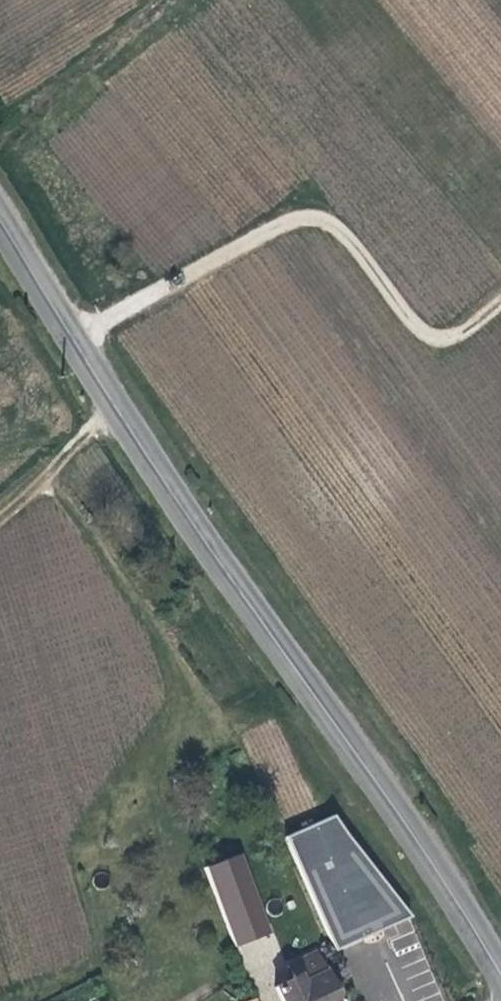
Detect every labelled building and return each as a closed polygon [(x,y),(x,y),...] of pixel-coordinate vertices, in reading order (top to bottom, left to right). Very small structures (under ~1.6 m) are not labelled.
[(351,809),(288,834),(334,948),(397,923),(351,809)] [(235,895),(246,919),(252,916),(242,892),(235,895)] [(235,895),(220,902),(231,926),(246,919),(235,895)] [(274,989),(280,1000),(338,1000),(325,973),(301,984),(297,978),(274,989)]
